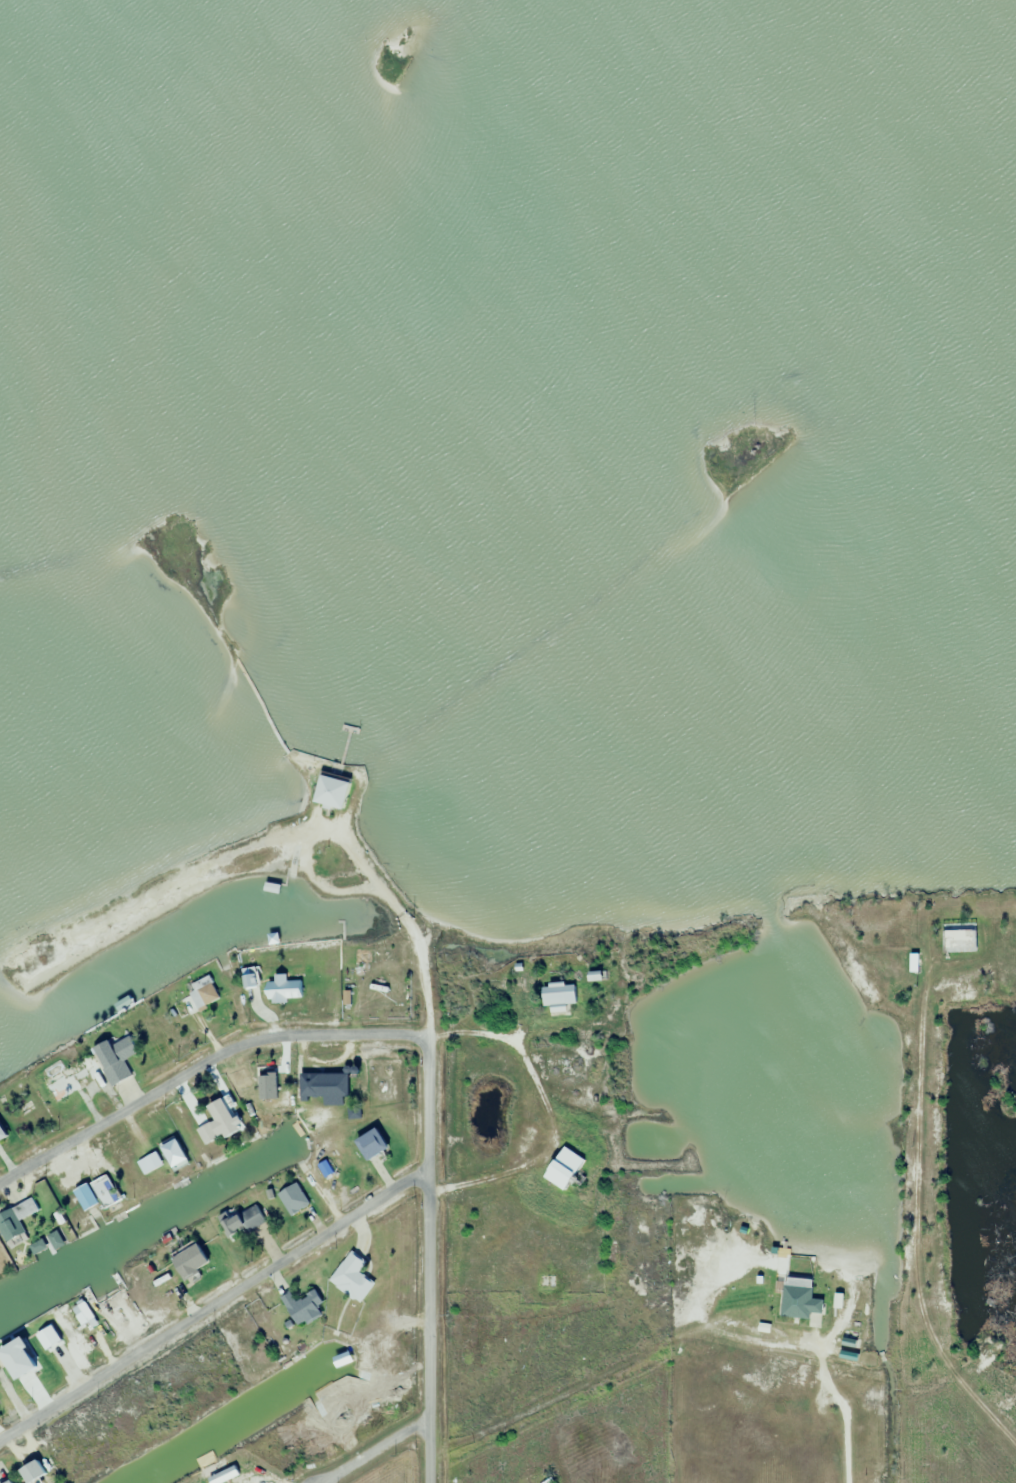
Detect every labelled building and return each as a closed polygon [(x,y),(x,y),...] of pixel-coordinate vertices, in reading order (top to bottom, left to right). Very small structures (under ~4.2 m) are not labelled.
[(343,811),(350,780),(319,772),(311,803),(343,811)] [(974,953),(974,922),(939,922),(939,953),(974,953)] [(195,991),(171,1002),(178,1018),(219,1000),(209,976),(192,984),(195,991)] [(301,980),(266,980),(266,998),(301,998),(301,980)] [(541,983),(541,1004),(574,1004),(574,983),(541,983)] [(110,1085),(131,1075),(123,1059),(137,1053),(129,1037),(110,1046),(107,1039),(92,1047),(110,1085)] [(43,1084),(51,1101),(100,1078),(91,1057),(80,1062),(82,1067),(43,1084)] [(299,1073),(299,1099),(322,1099),(322,1102),(348,1102),(348,1073),(299,1073)] [(258,1091),(258,1109),(291,1109),(291,1091),(258,1091)] [(221,1136),(239,1126),(222,1096),(204,1106),(221,1136)] [(205,1144),(217,1137),(208,1122),(196,1130),(205,1144)] [(353,1140),(365,1159),(387,1147),(374,1127),(353,1140)] [(185,1160),(174,1134),(158,1141),(169,1167),(185,1160)] [(585,1162),(564,1146),(541,1174),(562,1191),(585,1162)] [(162,1165),(155,1152),(135,1161),(142,1175),(162,1165)] [(119,1201),(105,1175),(89,1183),(103,1210),(119,1201)] [(289,1216),(309,1205),(296,1182),(276,1193),(289,1216)] [(38,1211),(31,1197),(0,1213),(0,1232),(6,1243),(24,1233),(18,1221),(38,1211)] [(233,1238),(262,1221),(251,1203),(222,1221),(233,1238)] [(170,1258),(181,1279),(208,1265),(197,1243),(170,1258)] [(328,1282),(361,1303),(374,1282),(358,1272),(365,1261),(348,1251),(328,1282)] [(809,1318),(809,1313),(821,1313),(821,1299),(811,1298),(812,1286),(780,1284),(778,1316),(809,1318)] [(323,1303),(314,1289),(295,1300),(290,1291),(279,1297),(298,1328),(321,1314),(316,1307),(323,1303)] [(72,1309),(82,1324),(94,1316),(84,1301),(72,1309)] [(0,1348),(12,1375),(33,1365),(21,1339),(0,1348)] [(36,1459),(18,1469),(25,1482),(29,1482),(44,1474),(36,1459)]
